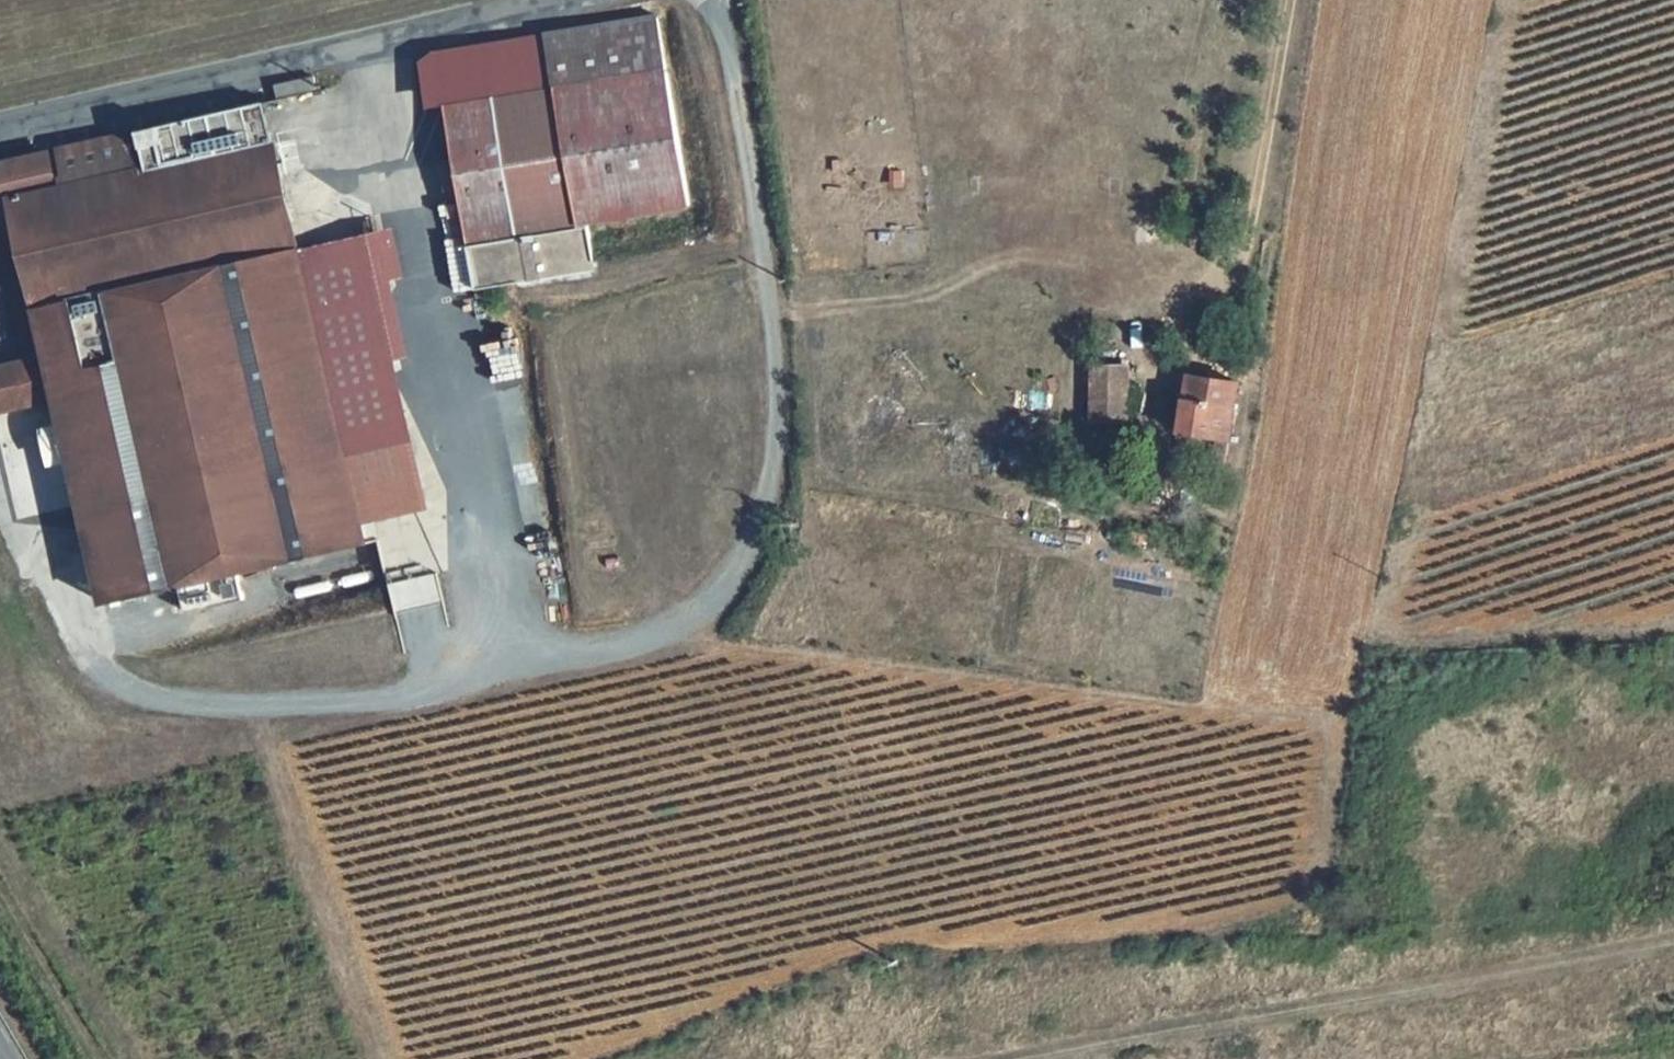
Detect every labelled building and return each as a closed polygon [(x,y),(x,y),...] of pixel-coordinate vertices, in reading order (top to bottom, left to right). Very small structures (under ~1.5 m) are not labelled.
[(658,219),(631,22),(519,38),(520,43),(496,47),(495,42),(411,54),(395,66),(399,100),(418,111),(444,295),(563,276),(558,233),(658,219)] [(287,72),(245,79),(248,94),(290,86),(287,72)] [(292,283),(236,101),(37,144),(44,175),(24,178),(18,147),(0,151),(0,307),(36,466),(0,474),(0,524),(77,507),(103,625),(181,606),(188,634),(244,621),(239,596),(361,566),(355,540),(292,283)] [(292,283),(355,540),(409,529),(379,386),(391,383),(375,306),(388,303),(387,298),(292,283)] [(1235,381),(1187,377),(1178,434),(1207,437),(1206,443),(1223,446),(1235,381)] [(1127,389),(1094,388),(1093,419),(1126,420),(1127,389)] [(396,608),(441,599),(438,584),(393,593),(396,608)]
